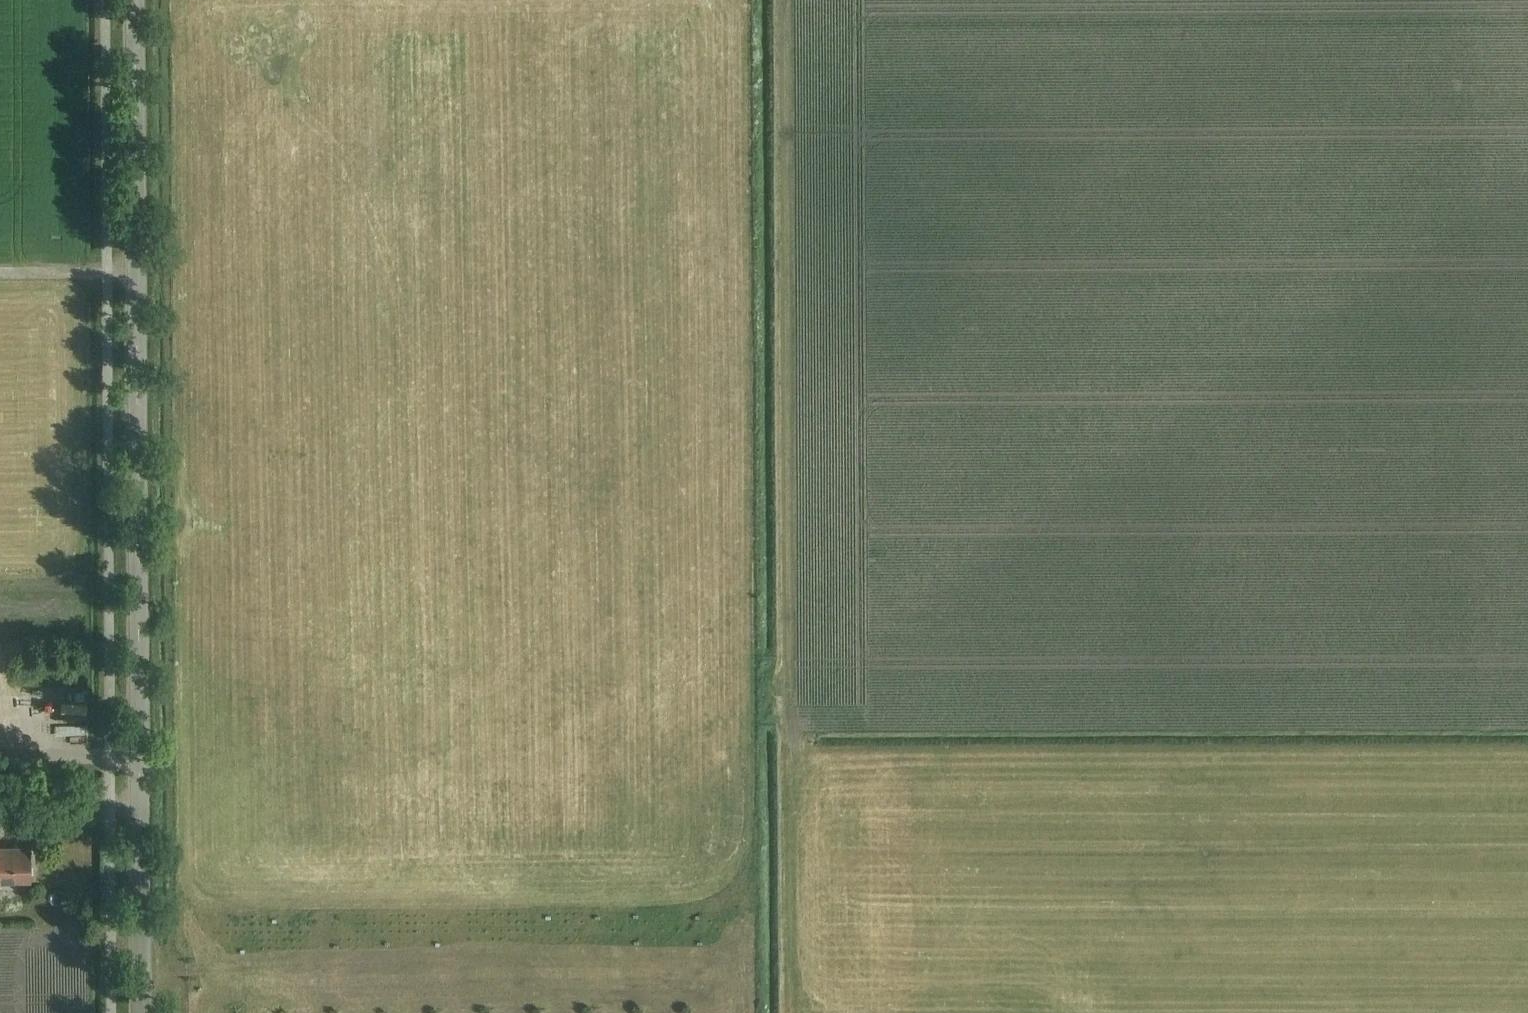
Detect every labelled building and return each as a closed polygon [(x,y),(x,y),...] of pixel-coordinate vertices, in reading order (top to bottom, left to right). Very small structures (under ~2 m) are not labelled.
[(30,878),(30,849),(0,849),(0,879),(30,878)]
